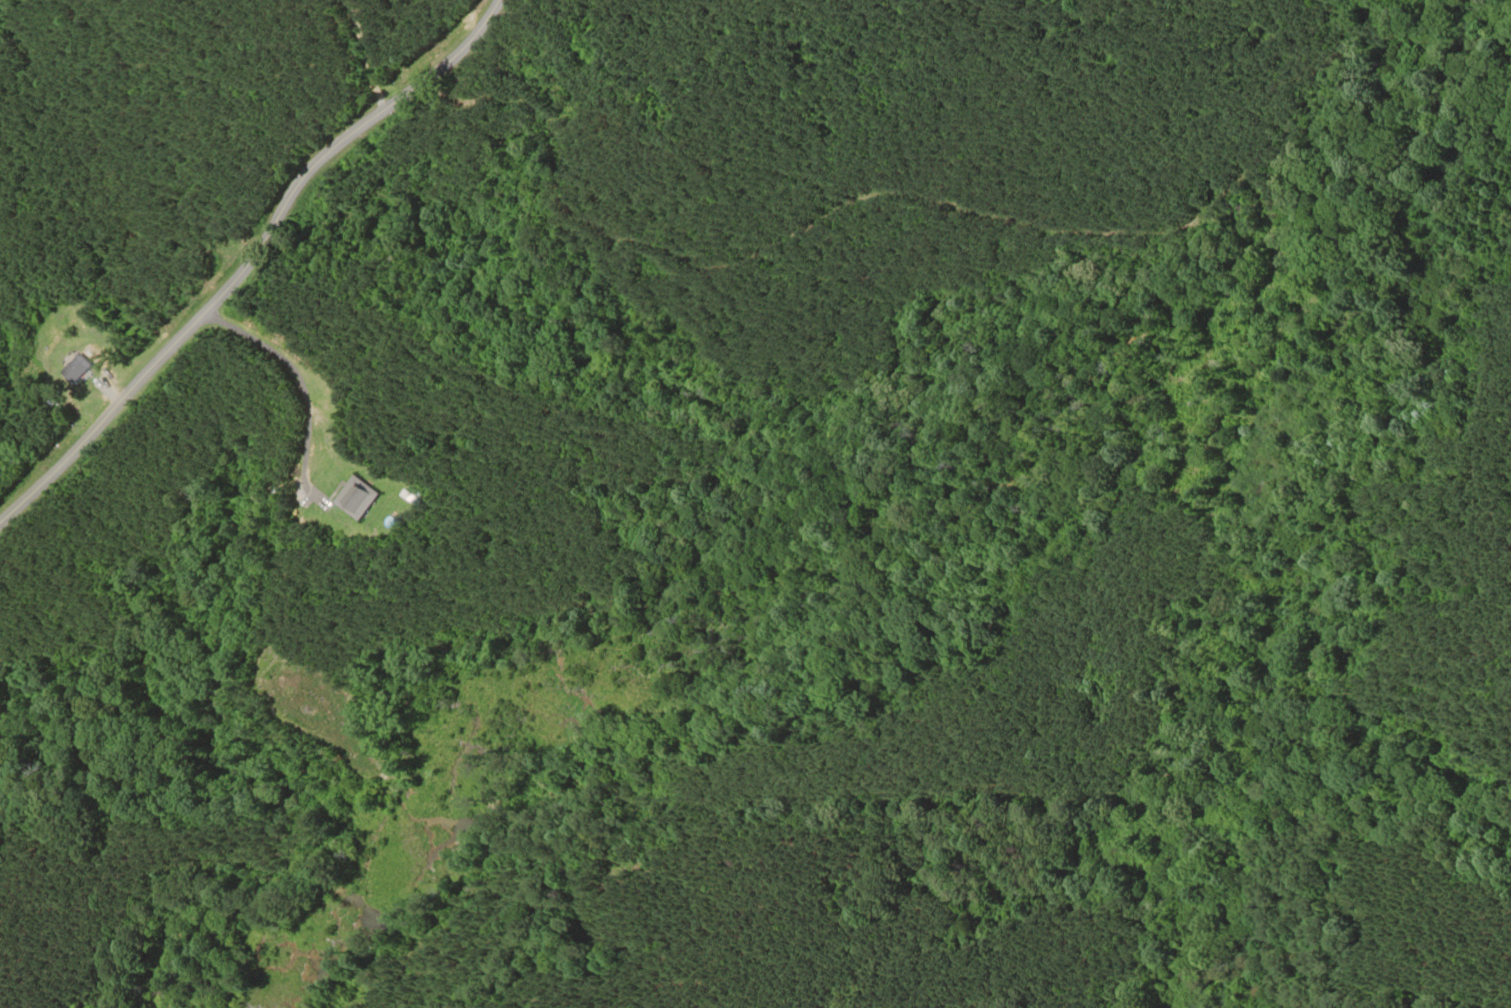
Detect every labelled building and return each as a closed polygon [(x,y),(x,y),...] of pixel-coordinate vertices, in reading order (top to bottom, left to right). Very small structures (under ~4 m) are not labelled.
[(66,378),(74,386),(109,350),(101,342),(66,378)] [(349,501),(376,519),(395,492),(368,473),(349,501)]
